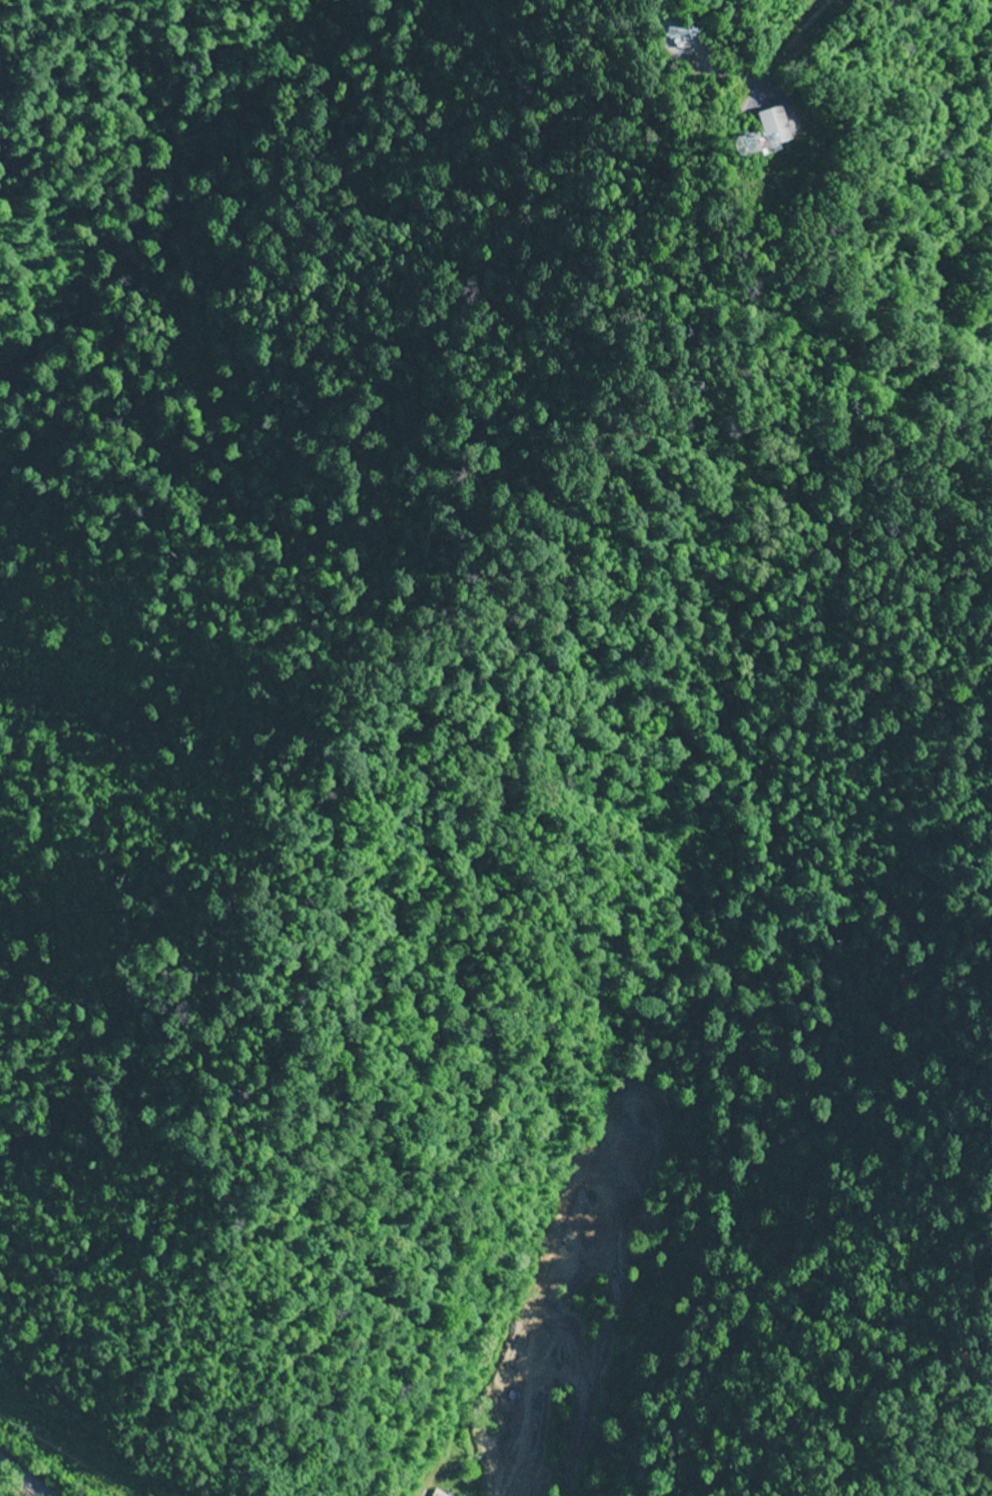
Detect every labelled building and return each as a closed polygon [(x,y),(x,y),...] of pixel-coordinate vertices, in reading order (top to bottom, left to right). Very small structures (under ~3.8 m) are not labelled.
[(793,141),(783,106),(757,114),(764,138),(753,142),(757,158),(771,153),(769,148),(793,141)] [(441,1486),(436,1495),(450,1495),(452,1492),(441,1486)]
